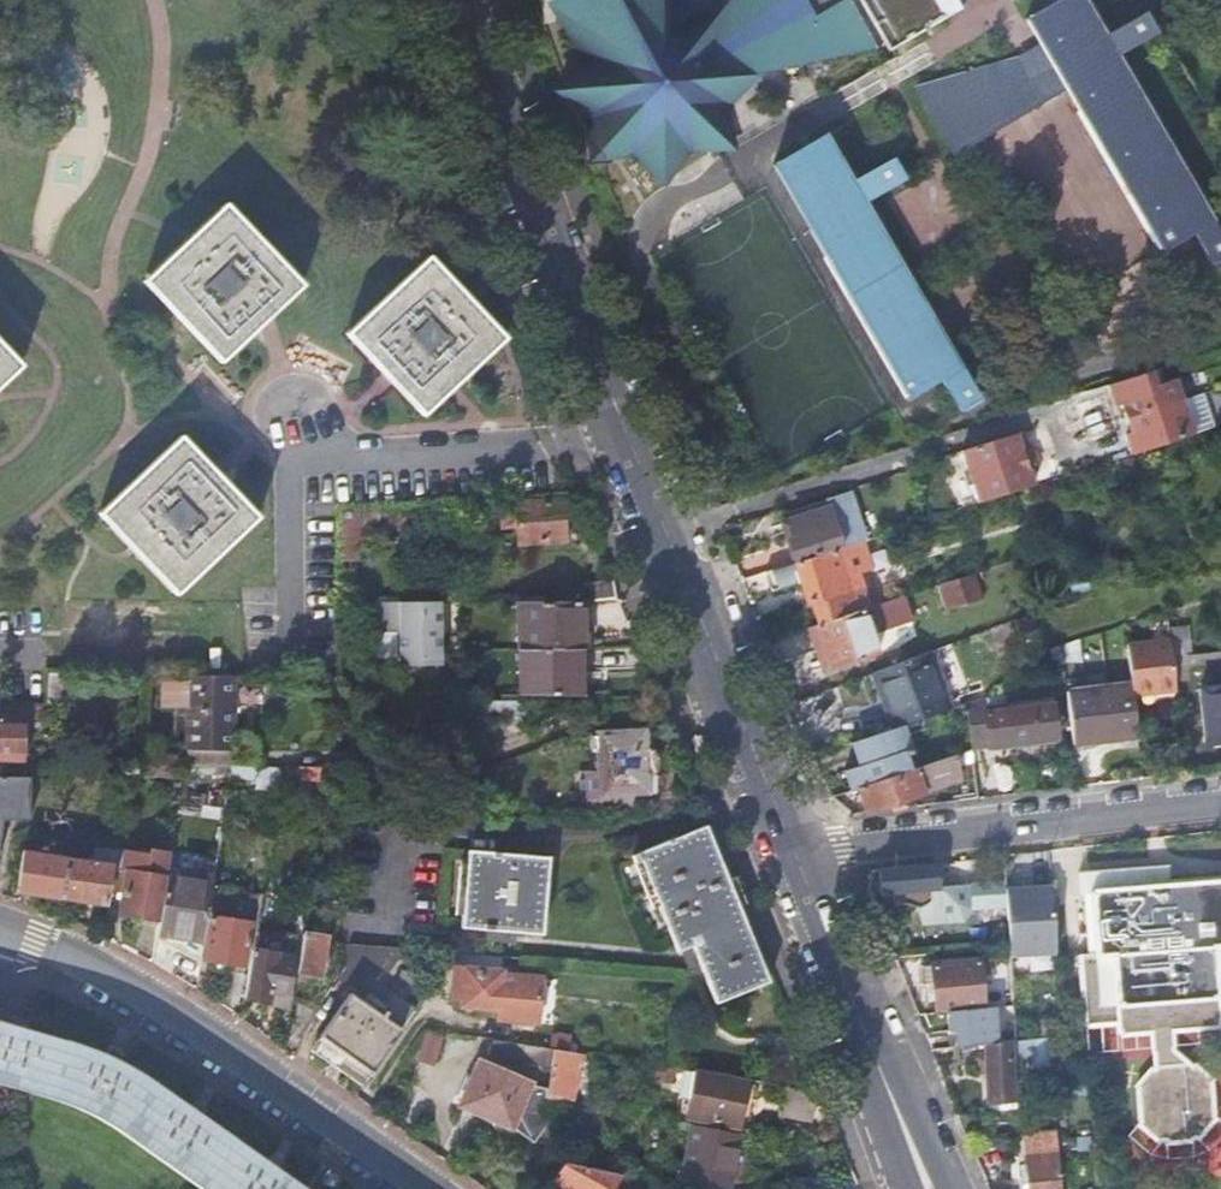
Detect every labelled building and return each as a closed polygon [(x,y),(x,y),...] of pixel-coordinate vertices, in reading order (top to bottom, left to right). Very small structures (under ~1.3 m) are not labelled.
[(579,16),(582,61),(557,90),(588,118),(592,160),(633,156),(665,183),(693,151),(733,149),(728,107),(778,58),(784,70),(875,49),(847,0),(570,0),(579,16)] [(957,0),(866,0),(893,47),(962,7),(957,0)] [(1206,211),(1115,54),(1155,30),(1145,13),(1105,37),(1083,0),(1060,0),(1026,20),(1041,46),(1065,86),(1147,229),(1159,249),(1193,229),(1212,262),(1220,256),(1220,237),(1206,211)] [(1065,86),(1041,46),(917,90),(952,151),(1065,86)] [(812,233),(860,316),(906,395),(939,376),(958,408),(976,398),(919,298),(863,201),(903,177),(894,160),(852,183),(825,137),(773,166),(788,191),(812,233)] [(302,285),(227,205),(145,279),(221,361),(302,285)] [(504,339),(428,259),(348,333),(423,414),(504,339)] [(0,343),(0,383),(20,365),(0,343)] [(1161,366),(1107,383),(1113,404),(1119,402),(1128,429),(1122,431),(1130,455),(1139,452),(1195,434),(1177,377),(1166,380),(1161,366)] [(1119,402),(1113,404),(1118,418),(1122,431),(1128,429),(1119,402)] [(256,517),(180,437),(100,513),(176,593),(256,517)] [(978,503),(1015,491),(1010,474),(1015,472),(1004,437),(961,451),(978,503)] [(861,540),(866,539),(850,491),(828,498),(830,506),(782,522),(795,562),(835,549),(861,540)] [(565,542),(563,502),(517,503),(517,508),(502,509),(503,528),(518,528),(520,544),(565,542)] [(795,562),(766,571),(771,590),(800,580),(808,601),(809,601),(816,624),(849,613),(862,609),(869,606),(860,579),(858,573),(870,569),(861,540),(835,549),(795,562)] [(976,576),(947,584),(953,608),(982,601),(976,576)] [(585,604),(616,602),(612,583),(584,585),(585,604)] [(373,664),(445,663),(445,600),(372,600),(373,664)] [(585,652),(585,604),(518,604),(518,651),(519,651),(579,652),(585,652)] [(876,651),(862,609),(849,613),(816,624),(807,626),(821,668),(876,651)] [(1170,630),(1174,657),(1185,656),(1182,628),(1170,630)] [(1154,693),(1176,691),(1173,669),(1171,657),(1170,648),(1169,641),(1125,646),(1126,655),(1129,677),(1132,696),(1154,693)] [(935,650),(877,672),(897,726),(898,726),(903,725),(956,707),(935,650)] [(519,651),(520,697),(580,698),(579,652),(519,651)] [(246,691),(246,676),(198,674),(197,690),(196,719),(196,750),(243,751),(244,721),(246,691)] [(1105,741),(1136,737),(1129,684),(1067,692),(1073,744),(1105,741)] [(1199,689),(1205,736),(1220,734),(1220,686),(1199,689)] [(983,698),(966,704),(971,749),(1056,738),(1054,721),(1052,705),(984,713),(983,698)] [(0,714),(0,758),(21,759),(22,715),(0,714)] [(491,718),(491,716),(409,719),(409,721),(412,721),(412,747),(410,746),(410,749),(492,746),(491,744),(488,744),(488,718),(491,718)] [(897,726),(850,742),(859,766),(844,771),(850,790),(858,787),(908,770),(903,755),(912,752),(903,725),(898,726),(897,726)] [(644,733),(597,735),(597,739),(591,740),(592,754),(598,754),(599,797),(646,795),(646,777),(655,776),(655,775),(656,772),(657,767),(657,764),(657,760),(656,757),(655,754),(653,751),(645,752),(644,733)] [(1056,738),(971,749),(972,754),(1057,744),(1056,738)] [(959,785),(975,784),(972,754),(971,749),(913,768),(908,770),(858,787),(867,811),(922,793),(921,791),(959,778),(959,785)] [(160,775),(161,764),(146,764),(141,764),(141,775),(160,775)] [(178,764),(161,764),(160,775),(178,776),(178,764)] [(318,780),(320,768),(281,767),(279,779),(318,780)] [(0,827),(1,818),(28,819),(30,776),(0,775),(0,830),(0,827)] [(767,983),(703,826),(635,855),(636,855),(629,858),(633,865),(638,863),(676,955),(679,955),(678,953),(690,947),(714,1006),(767,983)] [(120,852),(121,851),(88,848),(85,862),(66,859),(61,898),(106,904),(111,871),(115,872),(120,852)] [(165,875),(169,854),(148,850),(147,856),(120,852),(114,885),(120,886),(118,893),(125,894),(122,914),(143,918),(142,922),(157,925),(165,877),(165,875)] [(540,933),(546,857),(465,852),(460,928),(540,933)] [(61,898),(66,859),(22,853),(16,891),(61,898)] [(936,887),(934,865),(877,869),(879,894),(886,893),(901,892),(902,902),(913,902),(913,906),(914,907),(921,925),(963,923),(974,910),(974,909),(1006,907),(1005,890),(1004,883),(970,885),(970,886),(936,887)] [(200,963),(213,883),(165,875),(165,877),(157,925),(155,939),(200,963)] [(1153,1030),(1156,1068),(1138,1087),(1141,1121),(1165,1139),(1184,1138),(1195,1138),(1217,1113),(1214,1081),(1178,1052),(1174,1049),(1172,1028),(1220,1023),(1220,881),(1156,886),(1092,893),(1098,955),(1080,957),(1086,1022),(1119,1019),(1120,1032),(1153,1030)] [(1028,888),(1005,890),(1006,907),(1006,914),(1006,920),(1008,947),(1009,957),(1055,954),(1052,910),(1051,886),(1028,888)] [(901,892),(886,893),(892,905),(903,904),(914,907),(913,906),(913,902),(902,902),(901,892)] [(250,925),(210,918),(204,958),(243,965),(250,925)] [(302,933),(296,971),(318,975),(325,937),(302,933)] [(441,952),(348,945),(342,981),(357,993),(381,959),(415,982),(401,1003),(412,1010),(441,952)] [(252,951),(244,998),(285,1005),(293,957),(252,951)] [(499,973),(501,957),(457,954),(456,968),(455,968),(452,999),(461,1000),(461,1007),(498,1010),(497,1020),(537,1024),(541,979),(501,976),(502,973),(499,973)] [(410,1014),(412,1010),(401,1003),(415,982),(381,959),(357,993),(363,998),(360,1003),(347,994),(316,1040),(369,1076),(410,1014)] [(979,961),(919,966),(921,985),(933,985),(935,1013),(948,1012),(983,1008),(979,961)] [(983,1008),(948,1012),(950,1020),(949,1032),(955,1031),(957,1047),(998,1044),(995,1007),(983,1008)] [(3,1084),(28,1092),(38,1095),(47,1097),(57,1101),(64,1104),(71,1106),(77,1109),(83,1112),(90,1115),(96,1118),(103,1122),(109,1125),(115,1129),(123,1134),(140,1146),(201,1188),(306,1188),(179,1100),(169,1093),(156,1084),(149,1080),(142,1075),(136,1071),(129,1067),(120,1063),(111,1058),(105,1055),(102,1054),(97,1052),(90,1049),(84,1046),(77,1044),(68,1041),(0,1021),(0,1083),(3,1084)] [(1060,1037),(1059,1021),(1043,1022),(1044,1039),(1060,1037)] [(444,1038),(426,1033),(418,1061),(435,1067),(444,1038)] [(549,1068),(553,1050),(514,1045),(491,1041),(488,1057),(549,1068)] [(1013,1103),(1009,1042),(998,1044),(956,1048),(957,1064),(980,1062),(981,1072),(987,1072),(990,1105),(1013,1103)] [(571,1103),(580,1053),(553,1050),(543,1097),(561,1101),(571,1103)] [(529,1082),(477,1059),(457,1106),(508,1130),(530,1145),(561,1101),(543,1097),(544,1092),(543,1091),(542,1098),(535,1093),(528,1103),(522,1099),(528,1086),(529,1082)] [(676,1068),(666,1066),(663,1081),(678,1084),(681,1068),(678,1068),(676,1068)] [(722,1079),(723,1076),(702,1072),(697,1100),(694,1117),(715,1121),(739,1125),(747,1084),(722,1079)] [(528,1086),(522,1099),(528,1103),(535,1093),(542,1098),(543,1091),(528,1086)] [(817,1093),(785,1087),(779,1117),(811,1122),(817,1093)] [(739,1138),(739,1136),(689,1126),(682,1171),(737,1182),(737,1180),(729,1178),(737,1137),(739,1138)] [(1054,1134),(1025,1136),(1026,1153),(1029,1188),(1058,1188),(1054,1134)] [(618,1183),(624,1175),(564,1165),(551,1182),(564,1188),(614,1188),(618,1183)] [(631,1185),(636,1177),(632,1177),(624,1175),(618,1183),(631,1185)]
